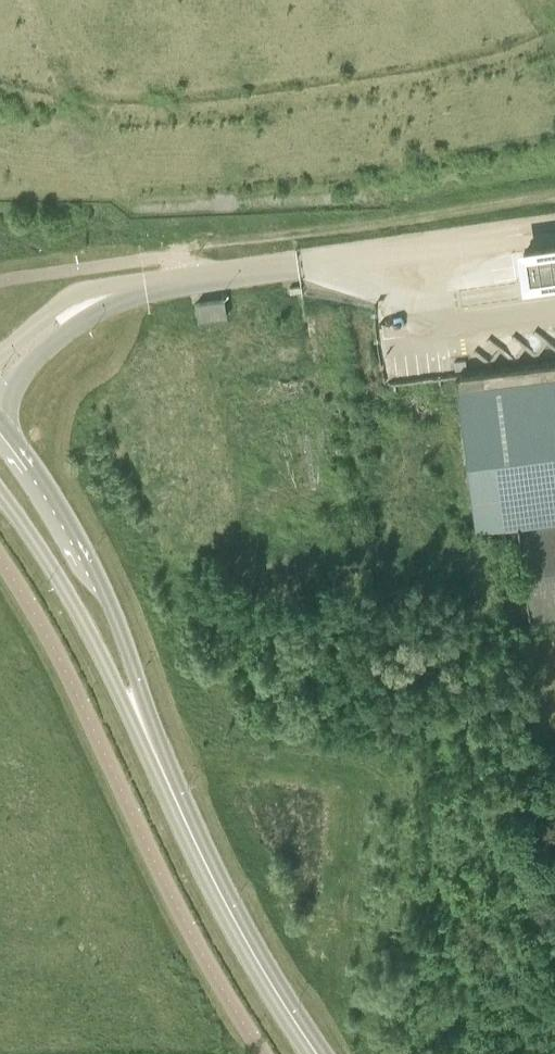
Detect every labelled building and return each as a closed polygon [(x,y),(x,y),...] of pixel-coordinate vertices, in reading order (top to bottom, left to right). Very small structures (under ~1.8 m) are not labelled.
[(524,253),(528,278),(554,274),(554,248),(524,253)] [(227,316),(225,298),(197,302),(200,320),(227,316)] [(471,372),(452,374),(468,529),(520,522),(554,518),(554,362),(471,372)] [(520,522),(531,617),(554,614),(554,518),(520,522)]
